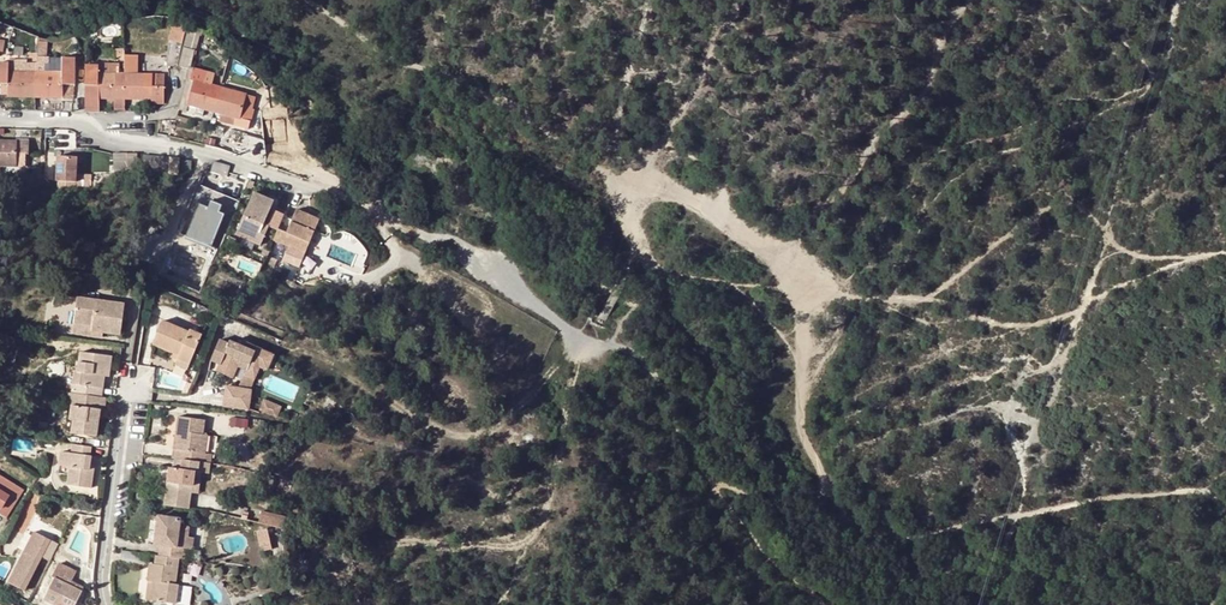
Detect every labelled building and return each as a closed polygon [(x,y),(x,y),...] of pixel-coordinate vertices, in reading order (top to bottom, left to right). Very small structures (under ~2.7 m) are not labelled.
[(168,17),(164,36),(183,40),(187,21),(168,17)] [(37,43),(37,56),(47,57),(47,56),(47,44),(37,43)] [(179,64),(189,67),(189,66),(193,52),(183,49),(179,64)] [(136,54),(123,54),(123,59),(124,74),(124,86),(124,98),(151,99),(151,103),(163,104),(164,74),(137,74),(136,54)] [(74,85),(75,57),(62,57),(61,72),(36,72),(36,84),(72,84),(74,85)] [(1,83),(36,84),(36,72),(9,71),(10,63),(0,63),(0,83),(1,83)] [(85,65),(85,85),(124,86),(124,74),(119,74),(118,63),(98,63),(98,65),(85,65)] [(190,78),(190,77),(187,76),(178,107),(178,108),(186,109),(188,103),(201,107),(214,110),(220,87),(190,78)] [(36,84),(1,83),(0,92),(7,93),(7,95),(36,95),(36,84)] [(36,84),(36,95),(72,96),(72,84),(36,84)] [(124,98),(124,86),(85,85),(85,110),(99,110),(100,98),(114,98),(114,108),(124,108),(124,98)] [(250,120),(253,109),(251,108),(254,97),(220,87),(214,110),(220,112),(217,123),(233,127),(236,116),(250,120)] [(199,114),(201,107),(188,103),(186,109),(199,114)] [(24,165),(25,151),(28,151),(28,138),(16,138),(16,140),(0,140),(0,164),(24,165)] [(113,152),(113,168),(127,168),(127,152),(113,152)] [(127,168),(136,168),(136,152),(127,152),(127,168)] [(144,154),(143,170),(152,170),(153,155),(144,154)] [(167,156),(153,155),(152,170),(166,172),(167,156)] [(179,157),(167,156),(166,172),(177,173),(179,157)] [(77,158),(58,157),(57,181),(75,182),(77,158)] [(182,160),(181,173),(190,174),(190,160),(182,160)] [(225,175),(225,174),(228,165),(213,161),(211,170),(225,175)] [(77,183),(93,182),(92,172),(76,173),(77,183)] [(184,238),(213,245),(220,215),(232,217),(237,195),(196,186),(184,238)] [(258,247),(266,228),(274,232),(275,230),(280,217),(282,213),(272,208),(264,226),(261,225),(271,202),(251,194),(232,235),(258,247)] [(302,255),(316,221),(293,210),(289,221),(280,217),(275,230),(274,232),(270,242),(302,255)] [(120,321),(113,319),(115,304),(75,299),(72,324),(91,327),(90,332),(100,333),(118,335),(120,321)] [(115,304),(113,319),(120,321),(122,305),(115,304)] [(175,360),(188,365),(200,336),(187,331),(186,334),(160,323),(151,345),(171,354),(177,357),(175,360)] [(72,324),(70,333),(100,337),(100,333),(90,332),(91,327),(72,324)] [(264,371),(272,356),(244,343),(242,348),(228,342),(226,345),(218,341),(209,362),(218,366),(220,360),(234,366),(244,370),(241,377),(252,382),(257,369),(264,371)] [(100,398),(103,377),(104,370),(108,371),(110,358),(79,353),(77,369),(74,368),(71,390),(71,394),(100,398)] [(186,369),(188,365),(175,360),(173,365),(186,369)] [(232,371),(234,366),(220,360),(218,366),(232,371)] [(65,389),(71,390),(74,368),(68,367),(65,389)] [(248,391),(252,382),(241,377),(236,390),(248,391)] [(246,411),(249,392),(248,391),(236,390),(224,388),(221,408),(246,411)] [(97,411),(102,412),(103,398),(100,398),(71,394),(66,394),(62,429),(66,434),(94,438),(97,420),(97,411)] [(179,437),(177,451),(200,454),(204,455),(204,453),(206,435),(199,434),(201,421),(177,417),(175,437),(179,437)] [(94,457),(89,457),(90,447),(71,445),(70,454),(61,453),(58,475),(67,476),(66,486),(90,489),(94,457)] [(200,454),(177,451),(173,450),(172,459),(174,459),(199,462),(200,454)] [(209,463),(210,454),(204,453),(204,455),(200,454),(199,462),(209,463)] [(164,505),(189,509),(191,493),(192,487),(190,487),(192,472),(198,473),(198,472),(199,462),(174,459),(173,468),(170,467),(164,505)] [(208,474),(209,463),(199,462),(198,472),(208,474)] [(23,490),(0,476),(0,507),(1,508),(0,509),(0,513),(5,516),(10,511),(23,490)] [(28,530),(34,534),(41,521),(42,506),(28,530)] [(179,558),(185,559),(187,549),(189,537),(190,526),(180,525),(181,518),(160,516),(159,520),(156,545),(161,545),(159,556),(179,558)] [(270,523),(256,526),(260,541),(272,539),(270,523)] [(34,534),(28,530),(25,535),(19,545),(27,548),(31,539),(34,534)] [(24,592),(41,559),(49,563),(57,546),(34,534),(31,539),(27,548),(25,554),(9,585),(24,592)] [(148,581),(153,582),(150,600),(176,603),(178,584),(176,584),(179,558),(159,556),(155,555),(154,564),(149,564),(147,581),(148,581)] [(77,572),(62,564),(45,600),(55,604),(76,604),(82,592),(71,587),(73,583),(77,572)] [(84,588),(73,583),(71,587),(82,592),(84,588)]
